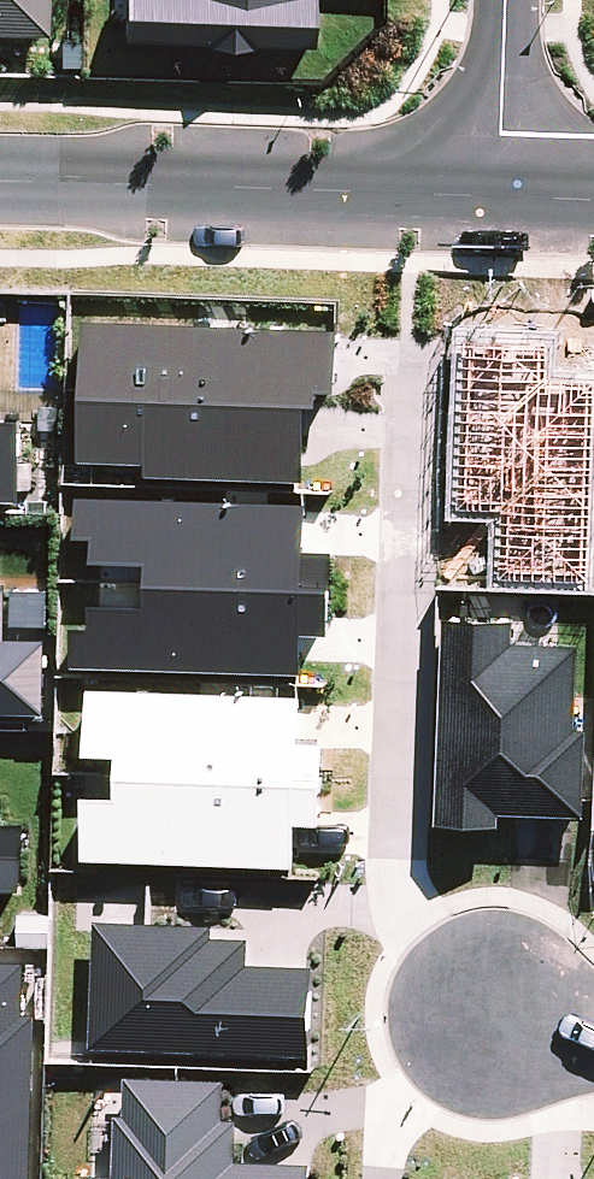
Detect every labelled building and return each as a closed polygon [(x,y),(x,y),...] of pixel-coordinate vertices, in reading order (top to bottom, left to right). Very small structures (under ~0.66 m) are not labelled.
[(52,28),(51,0),(0,0),(0,29),(52,28)] [(314,41),(316,0),(131,0),(129,32),(314,41)] [(148,472),(307,476),(309,395),(337,396),(339,327),(85,319),(81,457),(149,459),(148,472)] [(20,498),(23,415),(0,414),(0,497),(20,498)] [(80,494),(79,530),(94,531),(93,560),(147,561),(146,599),(92,597),(91,623),(75,622),(74,664),(301,670),(302,629),(330,629),(332,546),(307,546),(308,500),(80,494)] [(45,712),(47,636),(6,635),(7,581),(0,581),(0,711),(45,712)] [(515,642),(514,616),(433,619),(441,819),(585,814),(579,640),(515,642)] [(85,856),(298,863),(299,820),(321,820),(324,748),(300,747),(302,693),(91,686),(88,744),(119,745),(118,792),(87,791),(85,856)] [(25,817),(6,817),(6,791),(0,791),(0,931),(2,931),(2,886),(25,886),(25,817)] [(247,959),(249,928),(98,918),(90,1041),(310,1055),(316,963),(247,959)] [(31,959),(0,959),(0,1178),(32,1178),(31,959)] [(228,1076),(122,1072),(118,1168),(84,1167),(84,1178),(311,1178),(312,1159),(238,1156),(240,1111),(227,1111),(228,1076)]
